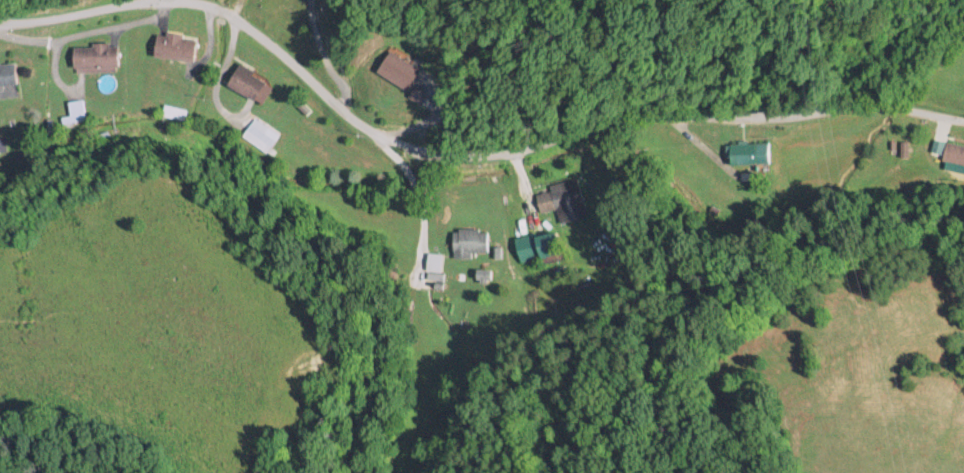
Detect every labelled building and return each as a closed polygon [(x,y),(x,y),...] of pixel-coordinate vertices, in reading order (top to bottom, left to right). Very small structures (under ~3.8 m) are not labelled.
[(153,55),(194,60),(196,35),(156,31),(153,55)] [(72,70),(117,70),(117,43),(72,43),(72,70)] [(419,68),(389,48),(376,69),(406,89),(419,68)] [(0,62),(0,84),(16,83),(14,61),(0,62)] [(227,84),(254,99),(266,78),(238,63),(227,84)] [(243,136),(268,151),(275,139),(250,123),(243,136)] [(8,154),(7,138),(0,138),(0,154),(8,154)] [(729,163),(769,161),(768,140),(728,142),(729,163)] [(946,140),(941,159),(963,164),(963,145),(946,140)] [(587,217),(578,179),(535,190),(540,212),(556,208),(560,223),(587,217)] [(472,258),(472,251),(488,251),(488,229),(453,229),(453,258),(472,258)] [(542,263),(562,257),(555,231),(534,237),(542,263)] [(442,254),(428,253),(427,270),(441,271),(442,254)]
